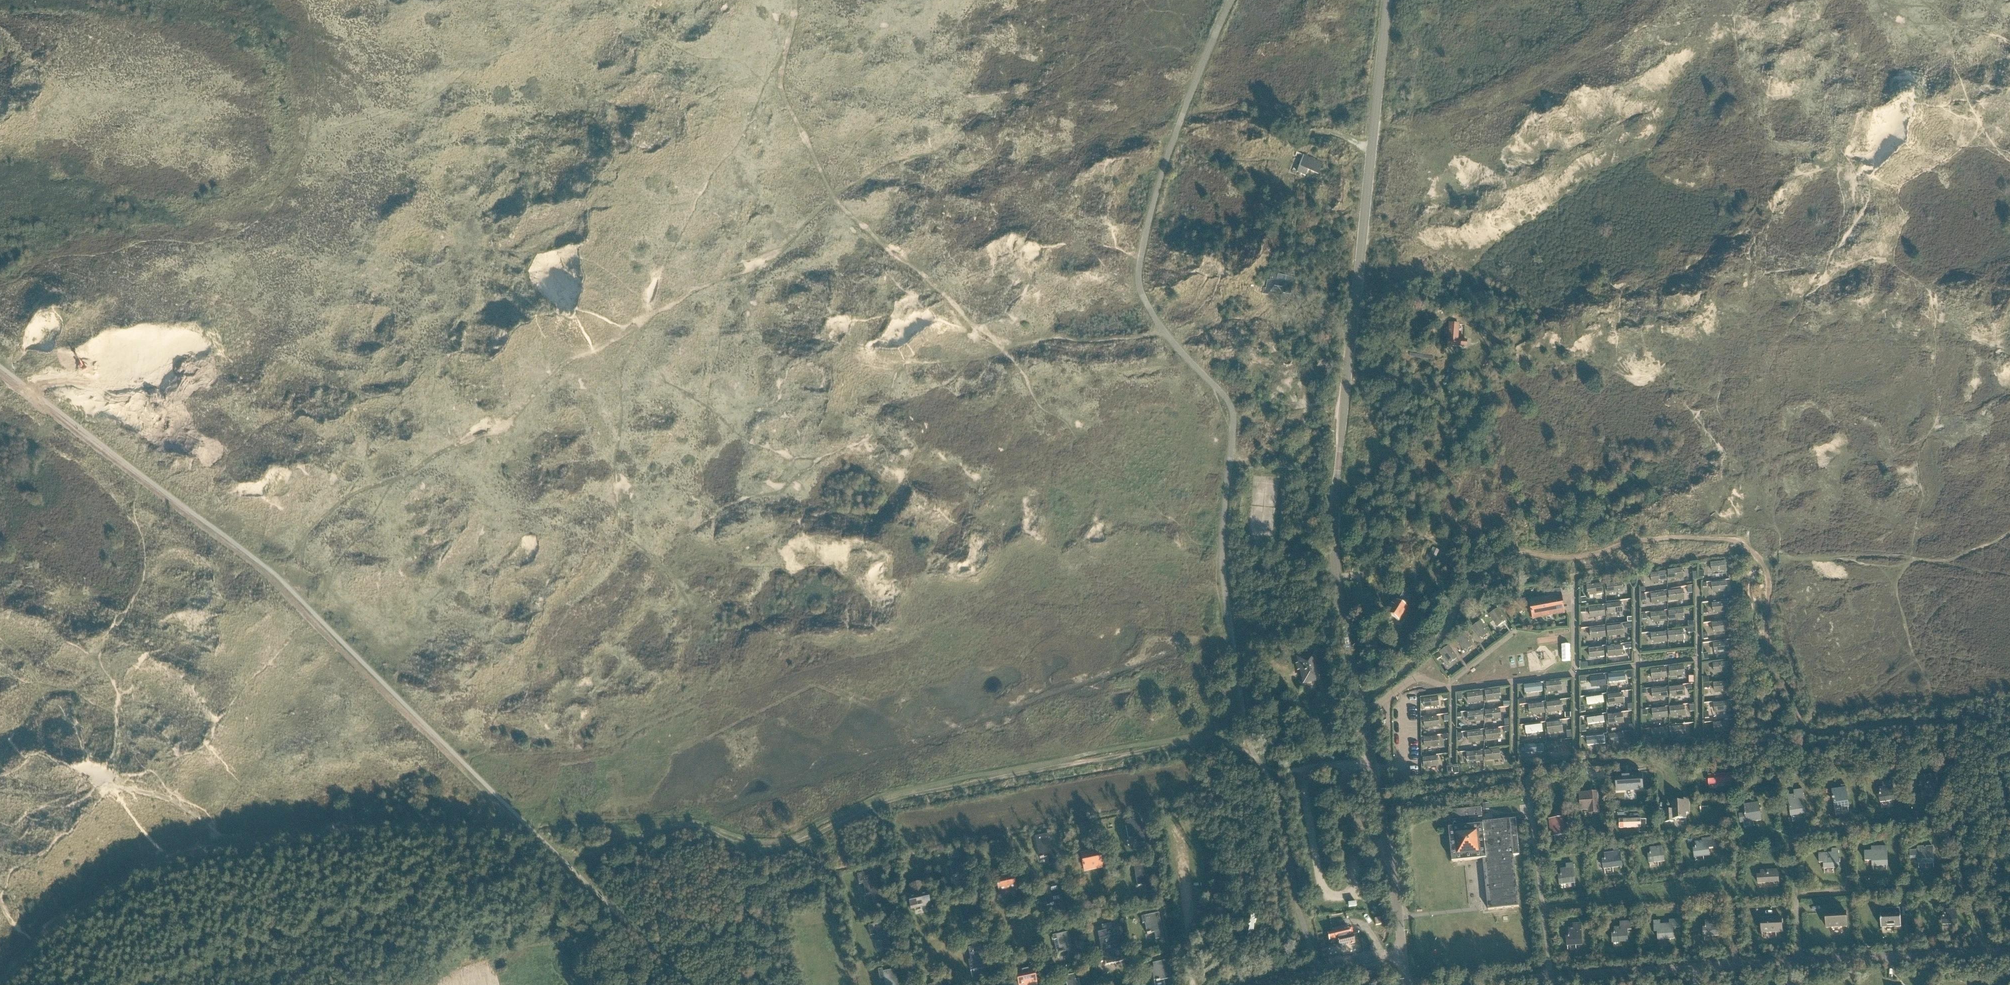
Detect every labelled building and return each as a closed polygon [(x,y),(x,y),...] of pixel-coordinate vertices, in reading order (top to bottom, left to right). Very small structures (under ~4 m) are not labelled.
[(1322,164),(1303,156),(1299,166),(1296,173),(1305,176),(1307,170),(1318,174),(1322,164)] [(1465,347),(1466,341),(1457,340),(1458,325),(1448,324),(1446,349),(1451,349),(1451,347),(1461,348),(1461,347),(1465,347)] [(1427,560),(1427,561),(1433,563),(1439,551),(1433,548),(1430,554),(1428,553),(1425,559),(1427,560)] [(1727,572),(1726,561),(1711,563),(1712,573),(1727,572)] [(1685,579),(1683,568),(1668,571),(1670,582),(1685,579)] [(1667,582),(1666,571),(1651,573),(1652,584),(1667,582)] [(1623,593),(1622,582),(1607,584),(1608,595),(1623,593)] [(1728,592),(1727,582),(1712,583),(1713,594),(1728,592)] [(1604,594),(1602,584),(1587,586),(1589,596),(1604,594)] [(1538,592),(1539,599),(1530,601),(1533,619),(1565,613),(1561,588),(1538,592)] [(1685,600),(1683,589),(1668,592),(1670,603),(1685,600)] [(1667,603),(1666,592),(1651,594),(1652,605),(1667,603)] [(1398,601),(1396,601),(1394,605),(1392,604),(1388,609),(1391,610),(1388,614),(1398,621),(1407,607),(1405,606),(1411,598),(1403,593),(1398,601)] [(1729,612),(1727,602),(1712,604),(1713,614),(1729,612)] [(1623,613),(1622,603),(1607,605),(1608,615),(1623,613)] [(1606,617),(1604,607),(1589,609),(1591,619),(1606,617)] [(1507,621),(1498,609),(1489,615),(1498,628),(1507,621)] [(1685,620),(1683,609),(1669,611),(1670,622),(1685,620)] [(1667,622),(1666,611),(1651,613),(1652,624),(1667,622)] [(1729,632),(1727,621),(1712,623),(1714,634),(1729,632)] [(1489,634),(1480,622),(1471,628),(1480,640),(1489,634)] [(1623,636),(1622,626),(1607,627),(1608,638),(1623,636)] [(1607,638),(1605,627),(1590,629),(1591,640),(1607,638)] [(1685,641),(1683,630),(1668,632),(1670,643),(1685,641)] [(1667,643),(1666,632),(1651,634),(1652,645),(1667,643)] [(1474,646),(1465,634),(1456,641),(1465,653),(1474,646)] [(1730,652),(1728,641),(1713,644),(1715,654),(1730,652)] [(1458,659),(1449,646),(1440,652),(1449,665),(1458,659)] [(1624,657),(1623,646),(1608,647),(1609,658),(1624,657)] [(1603,660),(1602,649),(1587,651),(1588,662),(1603,660)] [(1304,684),(1318,680),(1313,655),(1298,658),(1304,684)] [(1730,673),(1728,662),(1713,664),(1714,674),(1730,673)] [(1424,663),(1407,676),(1413,684),(1430,670),(1424,663)] [(1685,676),(1684,666),(1669,667),(1670,678),(1685,676)] [(1667,679),(1666,668),(1651,670),(1652,680),(1667,679)] [(1627,685),(1625,674),(1610,676),(1611,686),(1627,685)] [(1607,687),(1606,676),(1590,677),(1591,688),(1607,687)] [(1563,692),(1561,681),(1546,683),(1548,694),(1563,692)] [(1730,693),(1729,682),(1714,683),(1715,694),(1730,693)] [(1540,695),(1539,685),(1523,687),(1525,697),(1540,695)] [(1686,697),(1685,686),(1670,687),(1671,698),(1686,697)] [(1668,699),(1667,688),(1652,690),(1653,701),(1668,699)] [(1502,700),(1500,689),(1485,691),(1487,702),(1502,700)] [(1484,703),(1482,692),(1467,694),(1469,705),(1484,703)] [(1624,704),(1623,693),(1608,695),(1609,706),(1624,704)] [(1602,707),(1601,697),(1586,699),(1587,709),(1602,707)] [(1563,712),(1562,701),(1547,703),(1548,714),(1563,712)] [(1730,712),(1729,701),(1714,703),(1715,714),(1730,712)] [(1545,714),(1544,704),(1529,705),(1530,716),(1545,714)] [(1686,716),(1685,705),(1670,707),(1671,718),(1686,716)] [(1668,718),(1667,708),(1652,709),(1653,720),(1668,718)] [(1501,720),(1500,709),(1485,711),(1486,721),(1501,720)] [(1484,722),(1483,711),(1468,713),(1469,724),(1484,722)] [(1608,715),(1609,726),(1624,725),(1623,714),(1608,715)] [(1440,727),(1439,717),(1424,718),(1425,729),(1440,727)] [(1602,728),(1601,717),(1586,719),(1587,729),(1602,728)] [(1563,732),(1562,722),(1547,723),(1548,734),(1563,732)] [(1730,732),(1728,722),(1713,723),(1715,734),(1730,732)] [(1540,735),(1539,724),(1524,726),(1525,737),(1540,735)] [(1686,736),(1685,725),(1670,727),(1671,738),(1686,736)] [(1668,738),(1667,728),(1652,729),(1653,740),(1668,738)] [(1502,740),(1501,729),(1486,731),(1487,741),(1502,740)] [(1484,742),(1483,731),(1468,733),(1469,744),(1484,742)] [(1625,744),(1624,733),(1608,735),(1610,746),(1625,744)] [(1440,747),(1439,737),(1424,738),(1425,748),(1440,747)] [(1603,748),(1602,737),(1587,739),(1588,750),(1603,748)] [(1563,752),(1562,742),(1547,743),(1548,754),(1563,752)] [(1541,755),(1540,744),(1524,746),(1526,757),(1541,755)] [(1501,760),(1500,749),(1485,751),(1486,762),(1501,760)] [(1483,762),(1482,751),(1467,753),(1468,764),(1483,762)] [(1439,767),(1438,756),(1423,758),(1424,769),(1439,767)] [(1926,796),(1938,794),(1936,781),(1940,780),(1939,774),(1919,777),(1921,786),(1924,785),(1926,796)] [(1634,776),(1617,777),(1618,791),(1627,791),(1627,790),(1642,789),(1642,783),(1642,782),(1642,779),(1642,775),(1634,776)] [(1732,783),(1731,775),(1709,776),(1709,784),(1732,783)] [(1880,803),(1895,801),(1892,781),(1883,783),(1883,788),(1879,788),(1880,795),(1879,795),(1880,803)] [(1841,786),(1842,789),(1832,790),(1835,810),(1849,807),(1846,788),(1845,785),(1841,786)] [(1805,814),(1803,796),(1802,790),(1798,791),(1799,795),(1788,797),(1791,816),(1805,814)] [(1598,792),(1588,793),(1579,794),(1581,811),(1589,810),(1590,814),(1599,813),(1598,792)] [(1672,803),(1672,810),(1663,811),(1663,823),(1673,823),(1673,819),(1686,819),(1685,813),(1689,813),(1688,800),(1683,800),(1683,802),(1672,803)] [(1745,814),(1739,815),(1740,824),(1746,823),(1761,821),(1758,803),(1744,805),(1745,814)] [(1458,827),(1449,828),(1452,862),(1457,862),(1483,859),(1488,910),(1519,907),(1514,856),(1520,855),(1516,819),(1491,822),(1491,824),(1483,825),(1470,826),(1470,819),(1483,818),(1482,808),(1452,811),(1453,820),(1457,820),(1458,827)] [(1564,818),(1550,820),(1550,828),(1553,827),(1554,837),(1555,837),(1555,840),(1566,838),(1566,835),(1564,818)] [(1140,819),(1137,820),(1125,823),(1128,840),(1135,839),(1137,844),(1145,843),(1140,819)] [(1640,819),(1624,820),(1619,820),(1619,828),(1641,828),(1640,819)] [(1047,834),(1035,837),(1040,859),(1047,858),(1049,866),(1057,865),(1055,855),(1052,856),(1047,834)] [(1702,839),(1702,842),(1695,843),(1696,849),(1693,849),(1694,858),(1710,856),(1709,849),(1713,849),(1712,837),(1702,839)] [(1651,855),(1648,855),(1649,864),(1665,862),(1663,847),(1650,849),(1651,855)] [(1882,851),(1872,852),(1865,852),(1865,862),(1872,861),(1873,866),(1888,866),(1887,847),(1882,847),(1882,851)] [(1920,851),(1910,851),(1911,859),(1918,858),(1919,864),(1934,864),(1933,847),(1926,847),(1926,849),(1924,849),(1924,847),(1920,848),(1920,851)] [(1614,850),(1614,853),(1605,855),(1606,860),(1603,861),(1604,869),(1622,867),(1621,853),(1619,853),(1619,850),(1614,850)] [(965,875),(960,851),(947,853),(953,878),(958,877),(960,884),(969,882),(967,874),(965,875)] [(1102,867),(1099,854),(1098,851),(1080,855),(1084,871),(1102,867)] [(1824,861),(1824,869),(1839,868),(1838,853),(1829,854),(1829,851),(1825,851),(1825,861),(1824,861)] [(1147,867),(1144,867),(1143,862),(1133,864),(1138,888),(1145,886),(1146,893),(1151,892),(1147,867)] [(1560,885),(1575,883),(1573,864),(1566,865),(1567,869),(1561,870),(1562,876),(1559,877),(1560,885)] [(1003,894),(1017,891),(1012,869),(1008,870),(1009,874),(995,877),(997,886),(999,895),(1003,894)] [(1758,884),(1779,882),(1778,870),(1761,871),(1761,875),(1757,876),(1758,884)] [(875,876),(865,878),(864,873),(857,875),(859,885),(863,884),(866,896),(871,895),(873,903),(880,902),(875,876)] [(913,895),(908,896),(911,910),(930,905),(929,903),(933,902),(932,897),(928,898),(927,892),(923,893),(921,883),(911,886),(913,895)] [(1058,886),(1046,888),(1043,889),(1044,895),(1046,906),(1049,905),(1050,906),(1055,905),(1057,913),(1064,912),(1058,886)] [(975,922),(971,904),(959,907),(963,925),(975,922)] [(1942,925),(1957,924),(1956,910),(1956,906),(1950,907),(1950,910),(1943,911),(1944,918),(1942,918),(1942,925)] [(1899,909),(1881,910),(1881,914),(1880,914),(1881,928),(1901,927),(1900,913),(1899,909)] [(1846,912),(1826,913),(1826,928),(1847,927),(1846,912)] [(1164,938),(1159,915),(1156,915),(1156,914),(1143,917),(1147,935),(1154,933),(1155,940),(1164,938)] [(1762,933),(1782,932),(1782,918),(1761,919),(1762,933)] [(1680,919),(1669,920),(1670,924),(1660,925),(1660,921),(1654,922),(1655,932),(1658,932),(1658,940),(1674,939),(1673,928),(1680,927),(1680,919)] [(1103,932),(1098,933),(1103,958),(1100,959),(1101,963),(1104,962),(1105,965),(1123,961),(1117,934),(1121,933),(1119,921),(1101,925),(1103,932)] [(1704,937),(1719,936),(1718,921),(1706,922),(1706,928),(1703,928),(1704,937)] [(1632,930),(1631,922),(1620,922),(1621,928),(1615,928),(1615,934),(1612,935),(1613,943),(1629,942),(1628,930),(1632,930)] [(885,923),(872,925),(868,926),(869,932),(874,931),(876,943),(882,942),(884,950),(891,949),(885,923)] [(1569,937),(1566,938),(1567,946),(1583,945),(1582,928),(1569,929),(1569,937)] [(1349,929),(1327,934),(1329,941),(1337,939),(1339,947),(1355,943),(1353,935),(1351,935),(1349,929)] [(1059,952),(1060,953),(1067,952),(1068,956),(1077,954),(1075,946),(1071,947),(1068,933),(1052,936),(1053,941),(1054,941),(1056,950),(1057,953),(1059,952)] [(973,948),(968,949),(971,961),(968,961),(971,972),(973,971),(973,972),(977,971),(976,970),(980,969),(982,978),(989,977),(987,968),(985,969),(982,951),(974,953),(973,948)] [(1168,961),(1152,964),(1153,969),(1152,969),(1154,981),(1156,981),(1156,982),(1172,979),(1168,961)] [(1029,969),(1015,972),(1018,984),(1037,984),(1032,964),(1028,965),(1029,969)] [(883,972),(878,973),(880,979),(884,978),(886,984),(899,984),(895,970),(883,972)] [(1065,977),(1066,984),(1079,984),(1078,980),(1075,980),(1074,975),(1065,977)]
